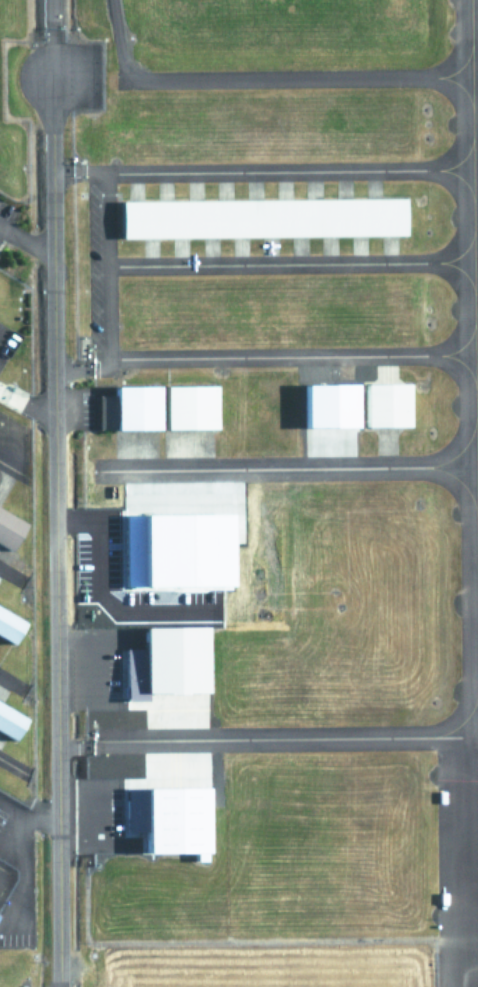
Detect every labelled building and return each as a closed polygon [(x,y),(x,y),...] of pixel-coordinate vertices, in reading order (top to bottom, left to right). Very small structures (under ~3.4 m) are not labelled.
[(401,236),(118,237),(118,201),(400,200),(401,236)] [(304,383),(304,425),(356,424),(355,383),(304,383)] [(361,385),(361,427),(403,427),(403,385),(361,385)] [(150,431),(111,431),(94,431),(93,398),(107,398),(107,388),(150,388),(150,431)] [(156,431),(156,388),(206,388),(206,430),(156,431)] [(10,553),(0,547),(0,512),(25,526),(10,553)] [(123,516),(124,588),(239,587),(238,515),(123,516)] [(11,647),(0,641),(0,613),(23,626),(11,647)] [(142,624),(142,647),(123,647),(123,699),(145,699),(145,691),(206,691),(205,623),(142,624)] [(11,742),(0,736),(0,708),(23,722),(11,742)] [(215,788),(128,789),(128,833),(142,832),(142,854),(193,853),(193,861),(210,861),(210,854),(216,854),(215,788)]
